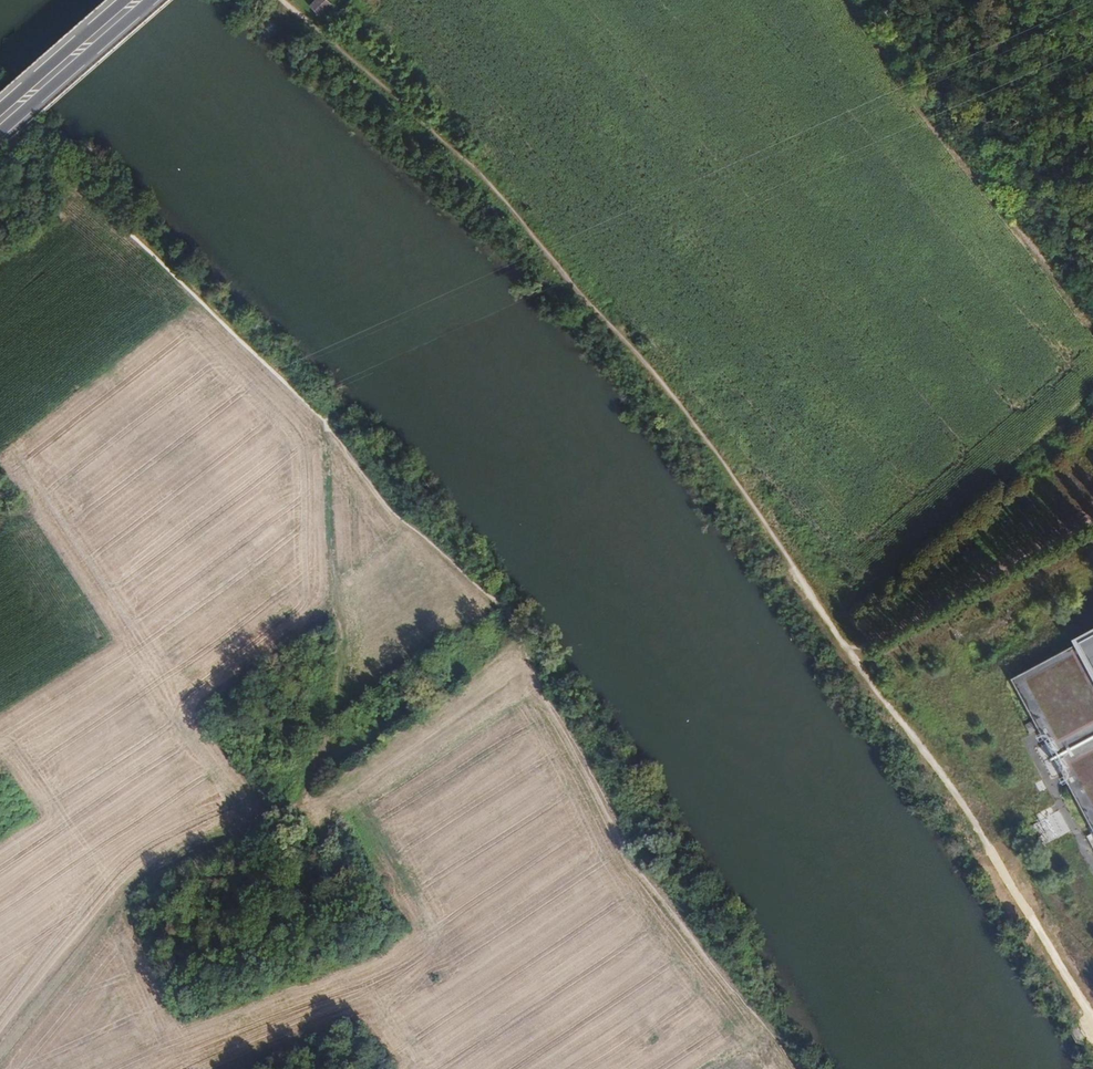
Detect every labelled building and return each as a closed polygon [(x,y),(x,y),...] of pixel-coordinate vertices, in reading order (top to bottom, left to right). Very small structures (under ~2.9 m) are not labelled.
[(310,4),(320,15),(332,4),(329,0),(314,0),(310,4)] [(1011,679),(1092,831),(1092,634),(1011,679)] [(1039,820),(1047,841),(1069,833),(1061,812),(1039,820)]
